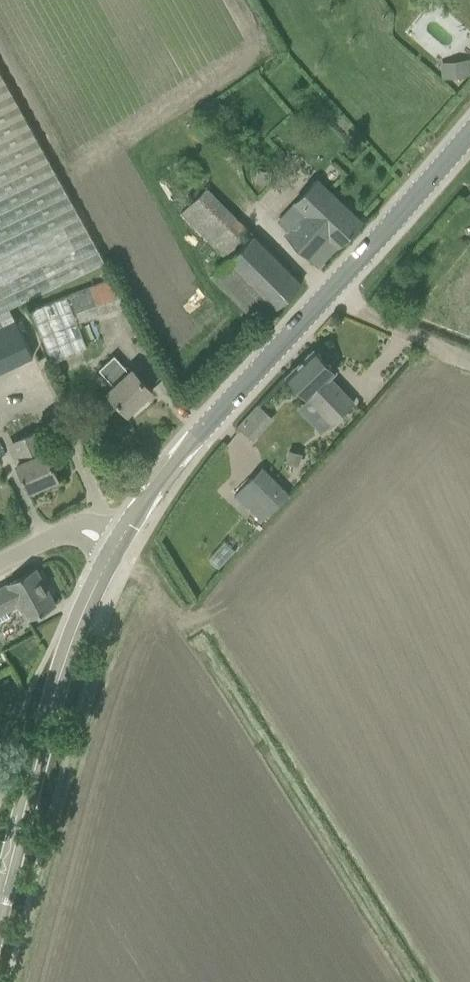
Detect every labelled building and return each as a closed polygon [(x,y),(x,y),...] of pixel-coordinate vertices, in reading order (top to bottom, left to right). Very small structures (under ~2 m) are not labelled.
[(442,79),(469,75),(469,58),(440,62),(442,79)] [(33,356),(10,307),(106,261),(0,70),(0,372),(33,356)] [(212,118),(219,114),(214,106),(207,111),(212,118)] [(272,171),(258,169),(256,183),(270,185),(272,171)] [(286,233),(320,265),(363,221),(318,179),(280,220),(290,229),(286,233)] [(252,229),(209,185),(180,213),(224,257),(252,229)] [(254,234),(228,260),(212,277),(259,325),(276,308),(277,308),(302,283),(254,234)] [(113,308),(103,282),(71,294),(81,320),(113,308)] [(308,398),(332,423),(355,402),(331,376),(337,371),(315,348),(286,375),(308,398)] [(109,391),(128,412),(153,390),(133,369),(130,372),(114,355),(100,368),(115,385),(109,391)] [(239,424),(255,438),(275,416),(259,401),(239,424)] [(29,489),(59,477),(47,450),(46,451),(37,431),(23,438),(31,457),(17,463),(29,489)] [(304,453),(289,449),(286,462),(300,466),(304,453)] [(263,466),(244,485),(271,512),(290,494),(263,466)] [(22,610),(28,618),(56,603),(37,568),(0,588),(0,622),(10,617),(7,611),(20,604),(23,609),(22,610)]
